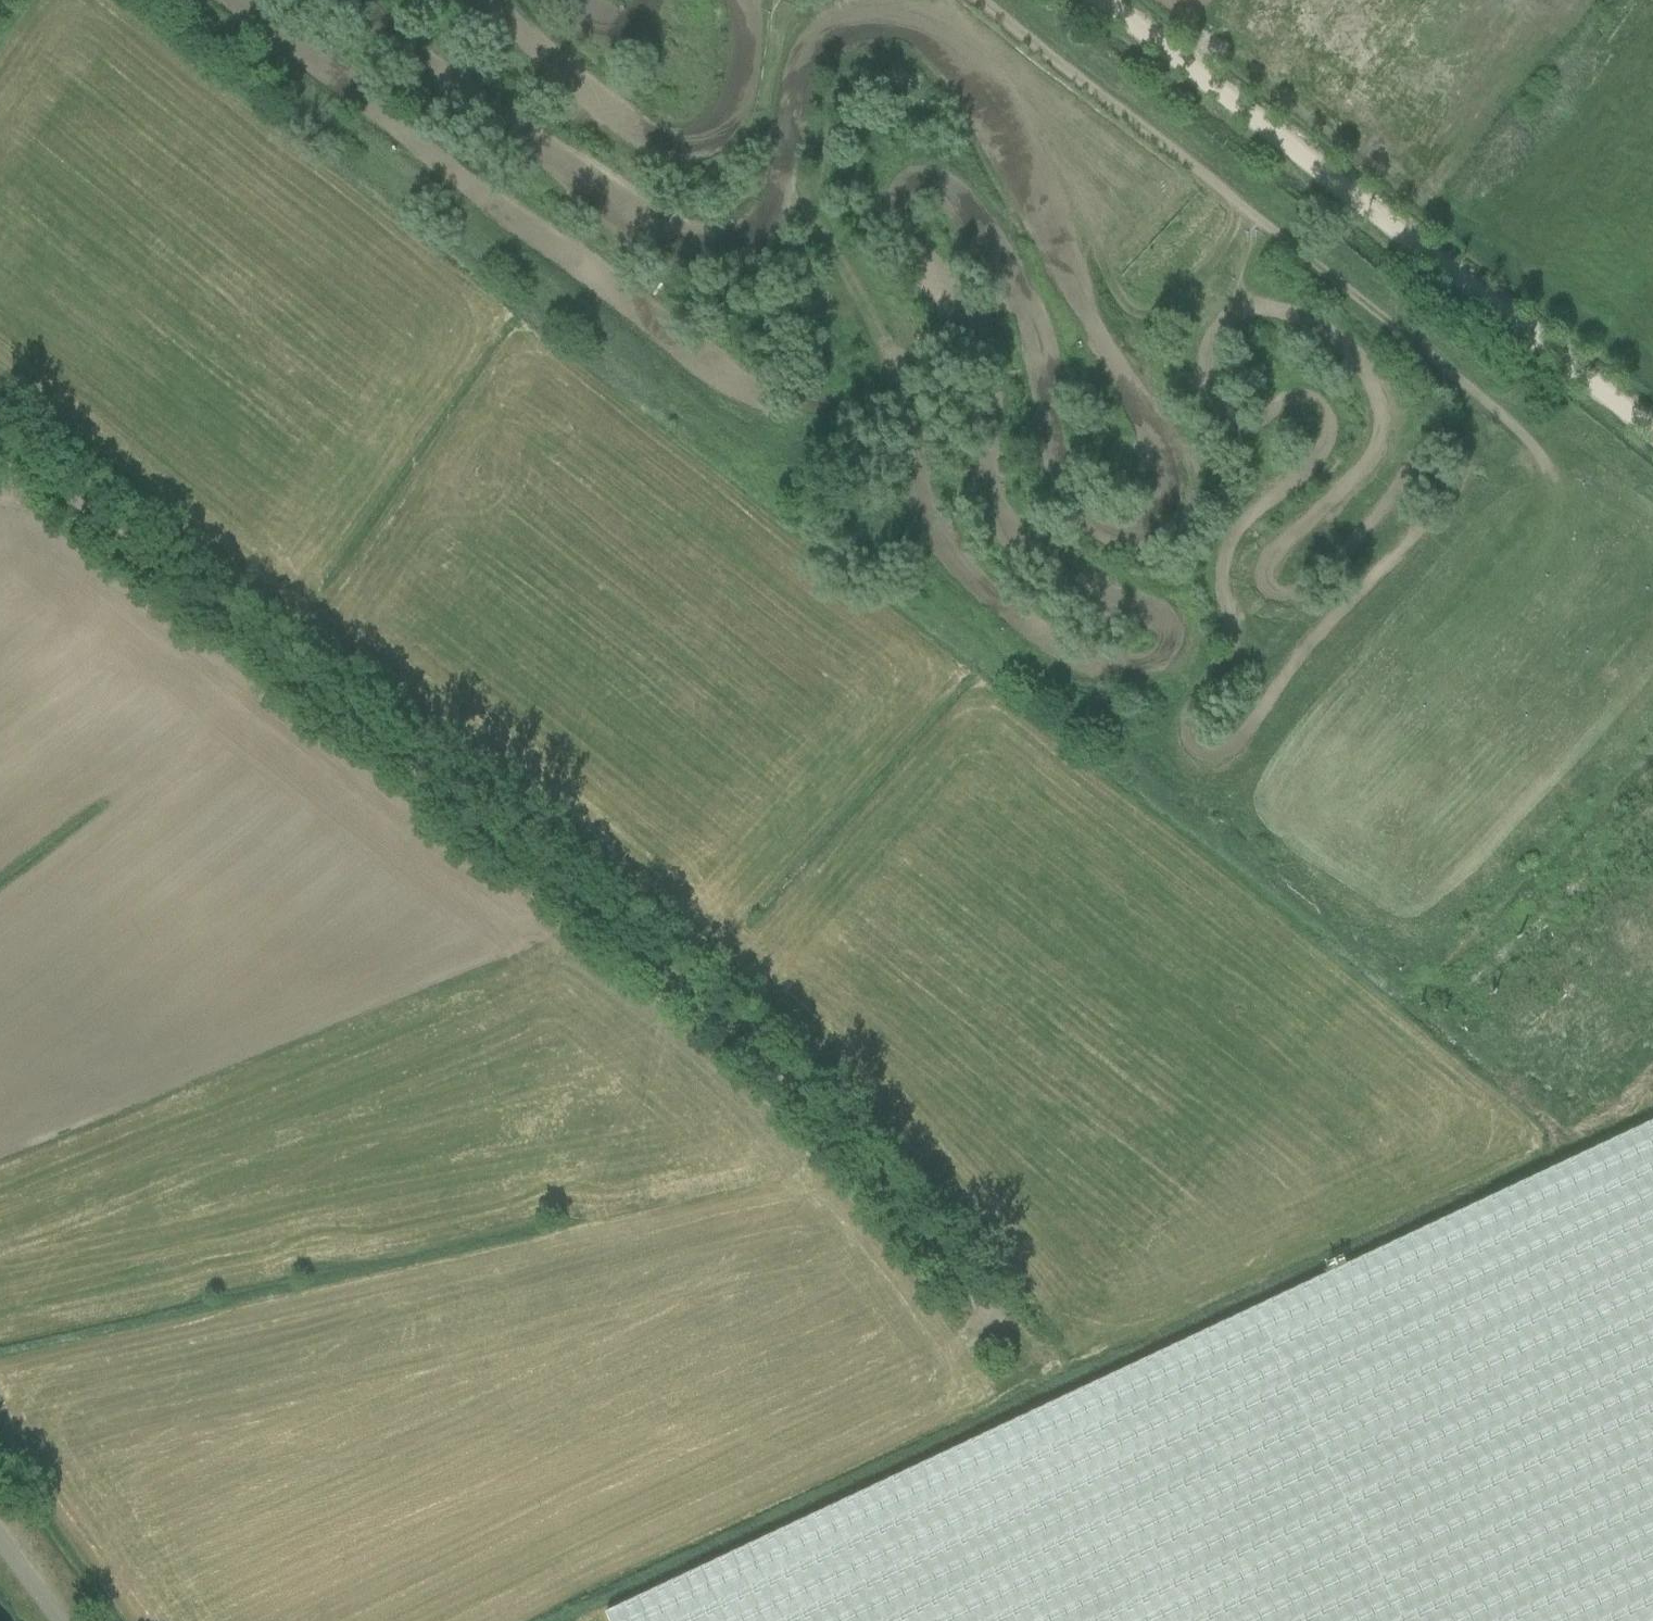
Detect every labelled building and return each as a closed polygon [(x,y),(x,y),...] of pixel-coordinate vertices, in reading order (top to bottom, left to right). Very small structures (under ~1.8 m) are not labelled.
[(606,1613),(610,1620),(1652,1620),(1652,1122),(606,1613)]
